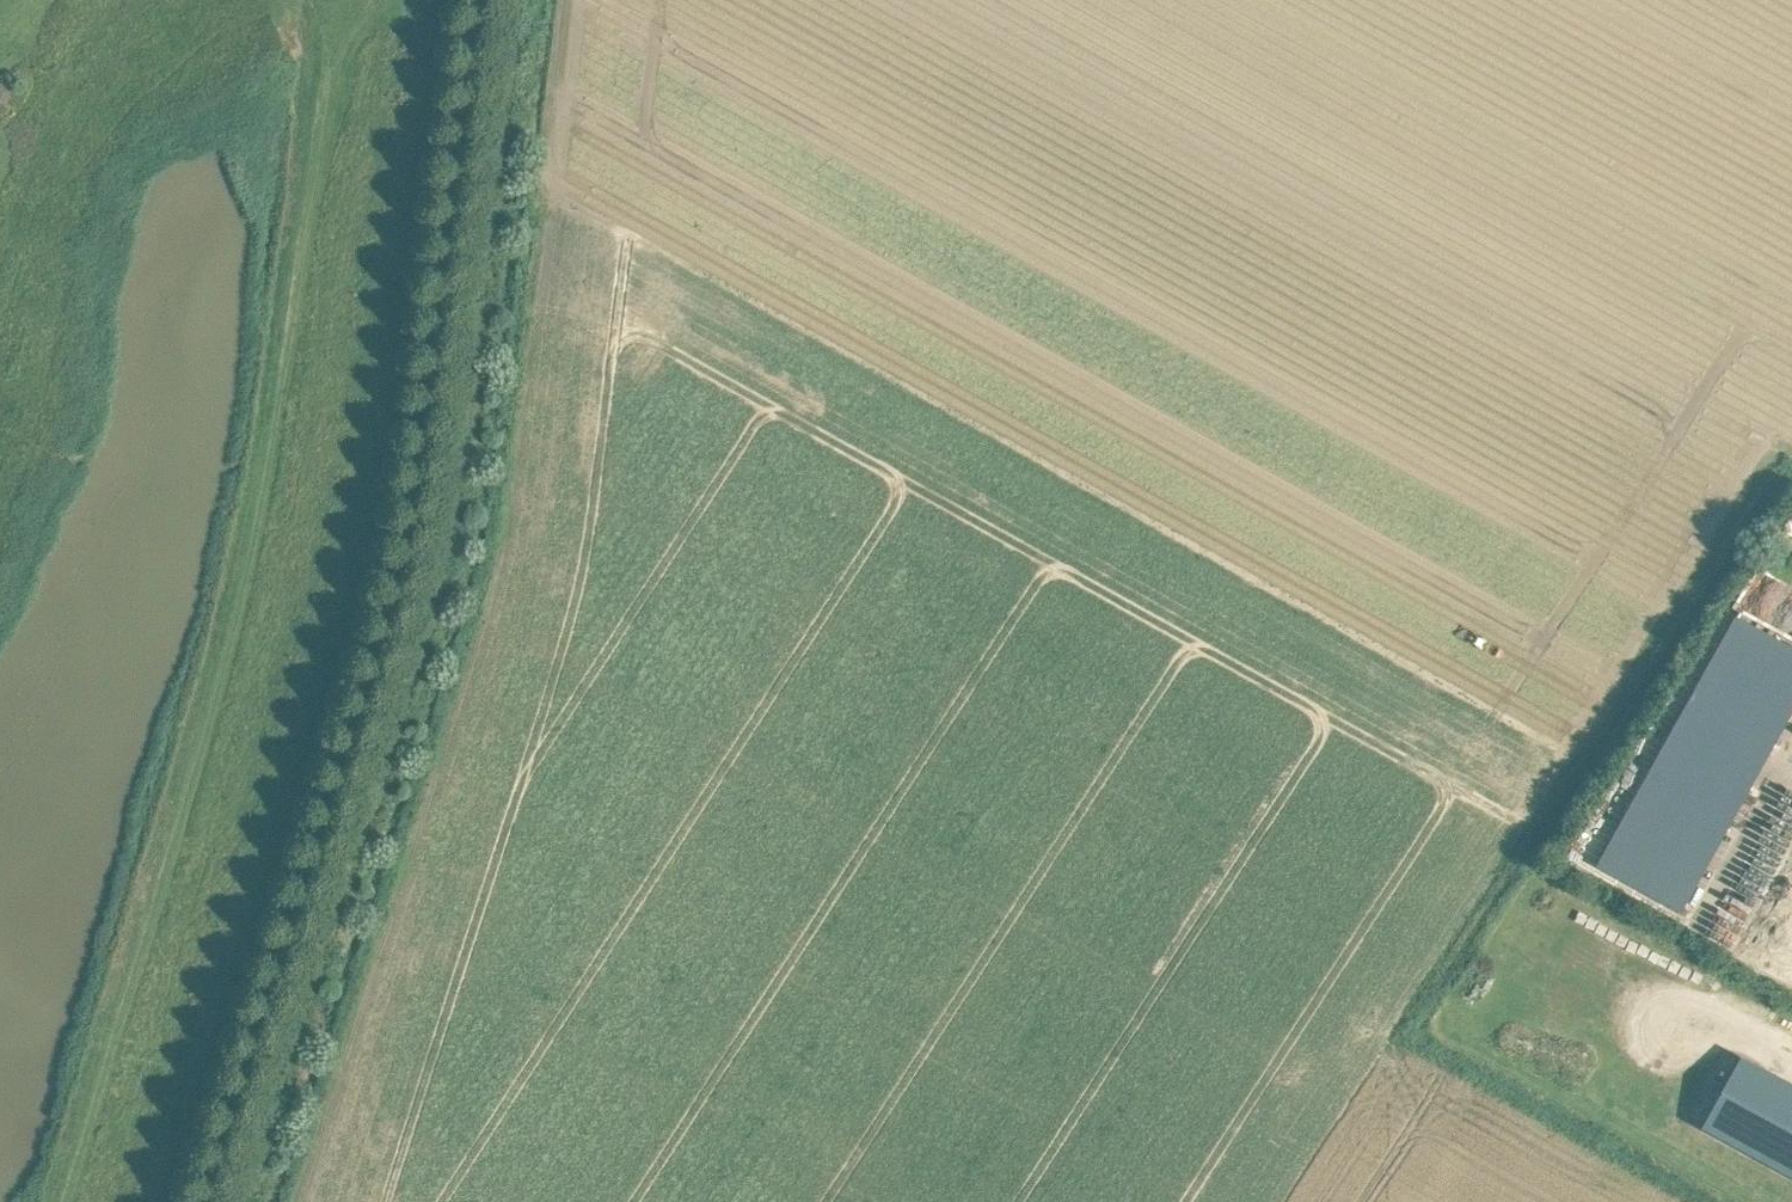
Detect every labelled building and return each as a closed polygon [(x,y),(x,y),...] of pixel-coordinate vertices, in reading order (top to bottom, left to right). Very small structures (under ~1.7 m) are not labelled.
[(1740,896),(1720,922),(1742,938),(1761,912),(1740,896)] [(1765,925),(1756,944),(1781,956),(1790,937),(1765,925)] [(1742,1058),(1703,1129),(1791,1177),(1791,1086),(1742,1058)]
